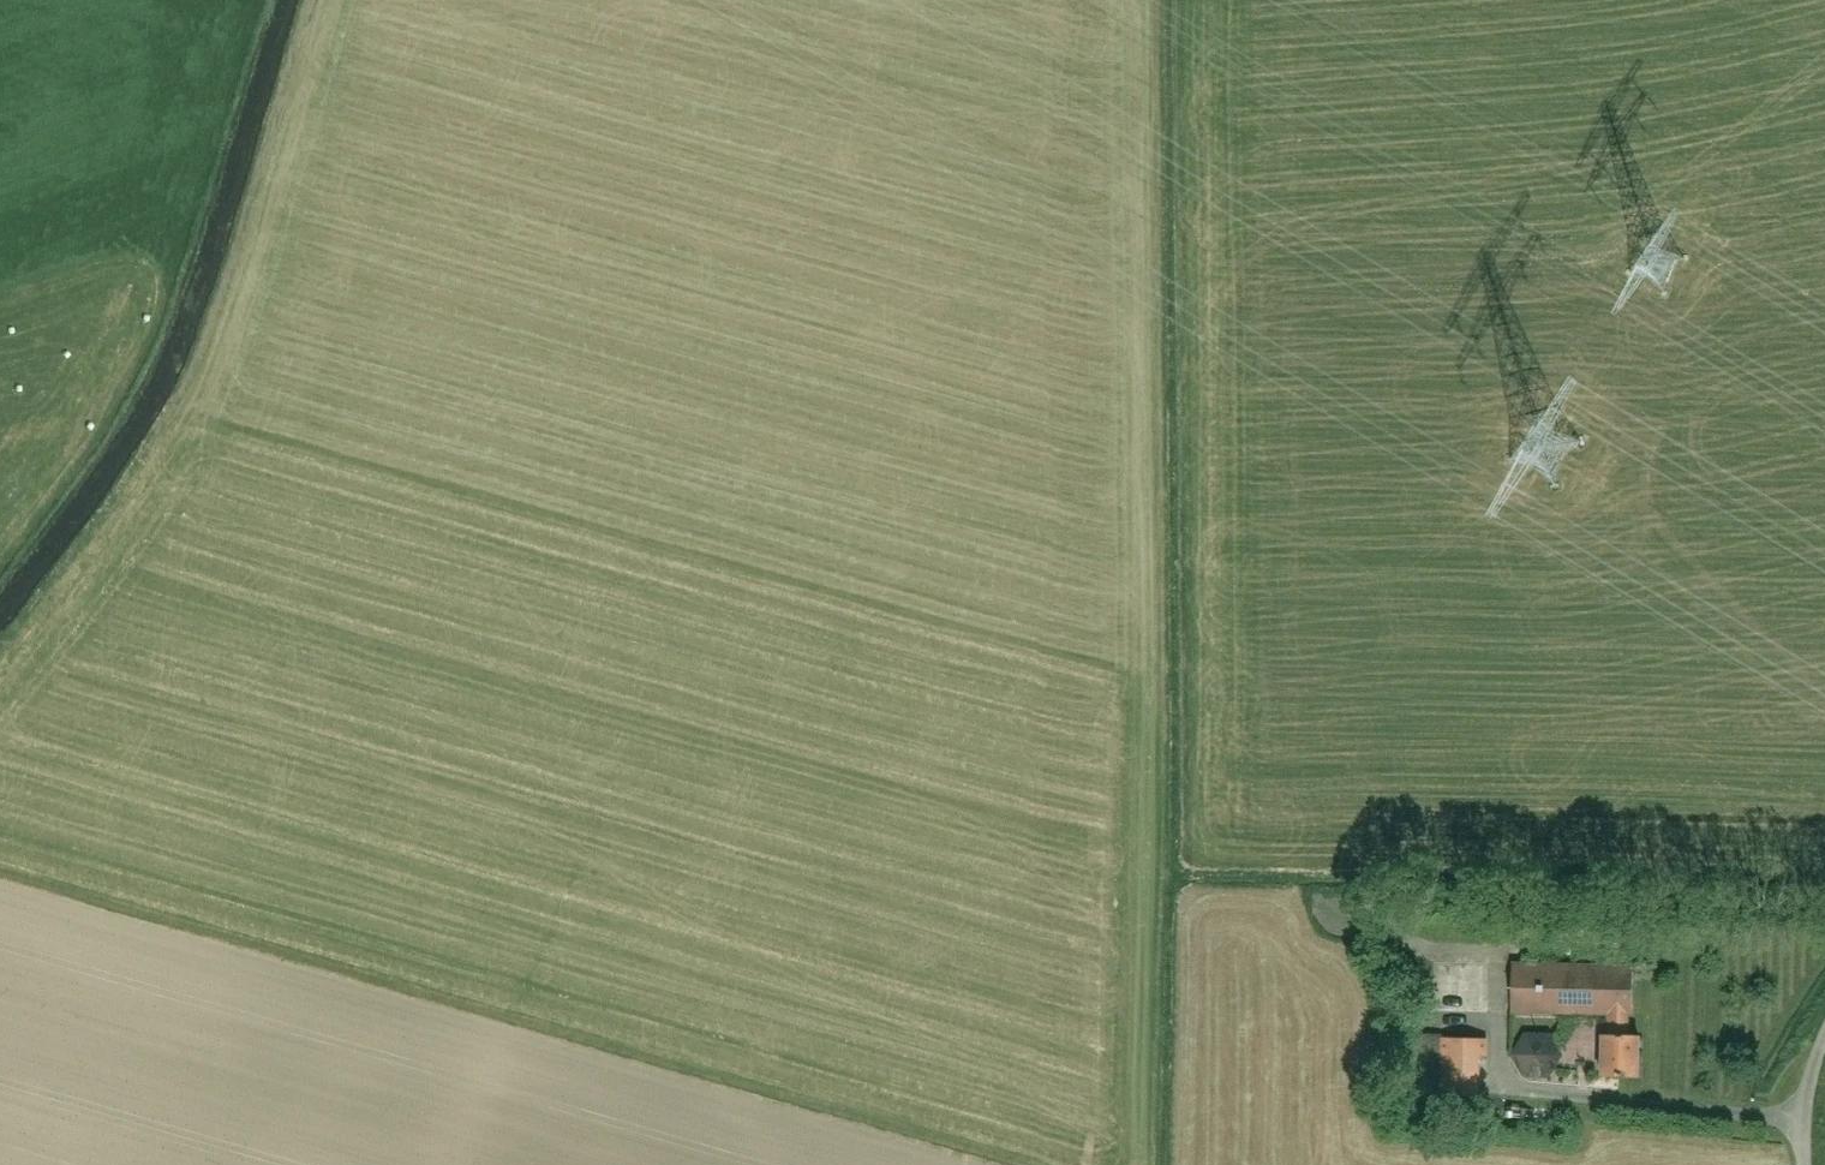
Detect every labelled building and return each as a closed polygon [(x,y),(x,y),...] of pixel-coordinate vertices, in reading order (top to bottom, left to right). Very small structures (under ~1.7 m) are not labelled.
[(1633,964),(1534,961),(1511,961),(1510,1010),(1607,1012),(1606,1034),(1601,1034),(1601,1073),(1638,1073),(1638,1035),(1626,1035),(1627,1012),(1632,1012),(1633,964)] [(1543,1028),(1511,1041),(1523,1069),(1554,1057),(1543,1028)] [(1440,1036),(1439,1093),(1478,1093),(1479,1054),(1486,1054),(1486,1037),(1440,1036)]
